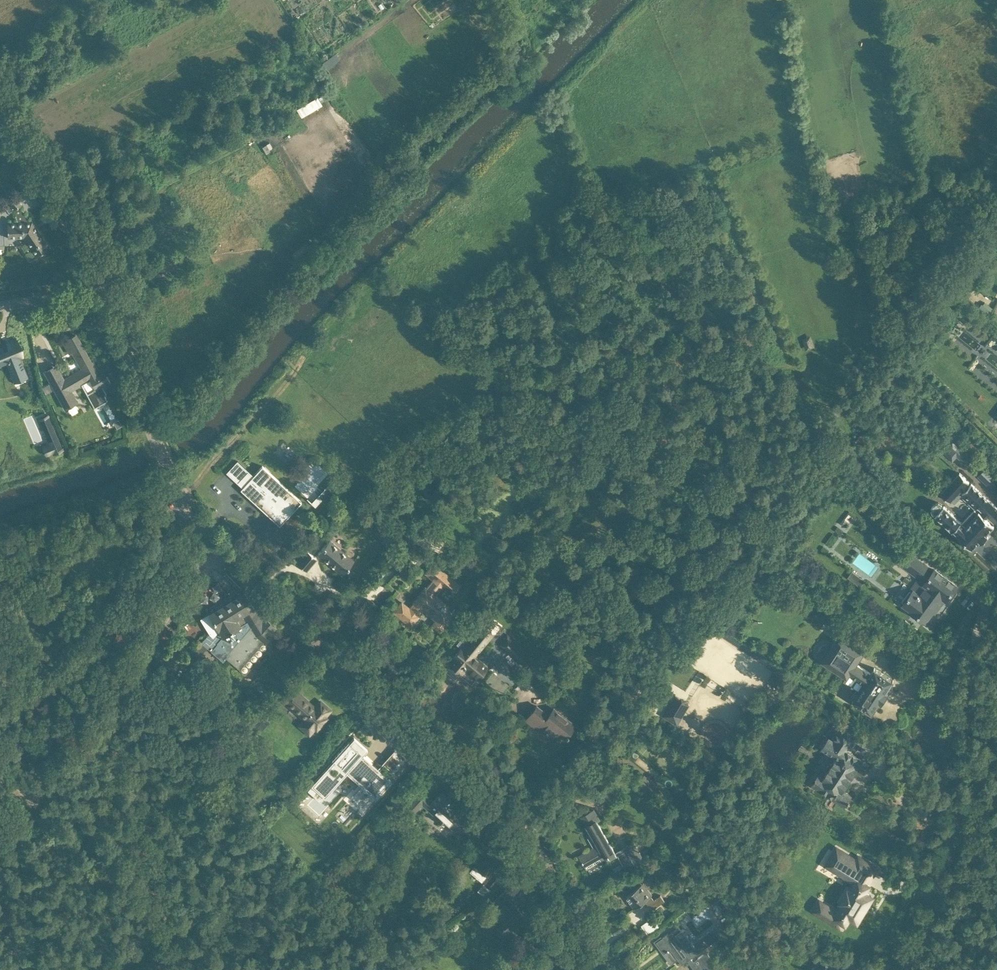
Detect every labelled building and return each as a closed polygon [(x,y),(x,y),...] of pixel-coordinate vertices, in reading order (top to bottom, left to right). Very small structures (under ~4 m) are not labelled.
[(301,115),(323,106),(319,97),(297,106),(301,115)] [(15,194),(2,203),(9,212),(14,209),(17,221),(7,222),(8,238),(24,237),(35,255),(49,246),(32,221),(29,221),(19,206),(21,204),(15,194)] [(63,377),(51,384),(65,409),(77,402),(71,391),(82,385),(82,384),(82,383),(91,379),(92,381),(96,390),(101,388),(103,387),(109,383),(104,374),(98,377),(96,373),(98,371),(93,362),(91,363),(76,335),(63,342),(68,351),(70,353),(75,350),(85,367),(64,379),(63,377)] [(7,358),(10,364),(13,363),(16,371),(13,372),(16,380),(27,375),(28,377),(21,357),(23,356),(22,355),(22,356),(15,339),(16,338),(15,338),(0,344),(0,361),(7,358)] [(109,383),(103,387),(106,393),(113,390),(109,383)] [(48,416),(39,420),(49,443),(53,452),(62,448),(62,450),(63,449),(62,447),(48,414),(47,414),(48,416)] [(78,446),(75,440),(68,442),(71,449),(78,446)] [(970,458),(958,446),(953,452),(965,463),(970,458)] [(248,470),(237,482),(242,487),(240,489),(280,525),(301,502),(301,501),(299,503),(270,476),(271,475),(270,474),(263,481),(255,473),(253,475),(248,470)] [(955,530),(958,533),(957,534),(972,548),(979,541),(981,543),(988,535),(987,534),(995,525),(993,524),(994,522),(996,525),(996,506),(972,482),(969,486),(967,484),(969,482),(959,472),(941,492),(951,501),(964,488),(965,489),(963,492),(978,506),(963,522),(944,505),(941,503),(939,501),(935,502),(933,503),(931,506),(931,509),(933,512),(952,531),(954,529),(955,530)] [(318,496),(312,503),(315,507),(322,500),(318,496)] [(396,526),(387,536),(391,540),(400,530),(396,526)] [(329,541),(318,553),(343,574),(354,561),(329,540),(329,541)] [(909,550),(899,564),(917,578),(924,583),(921,586),(924,588),(919,594),(913,590),(911,591),(910,590),(902,601),(904,602),(902,605),(913,614),(912,615),(920,621),(922,619),(926,622),(934,612),(944,598),(946,599),(956,586),(934,568),(933,569),(909,550)] [(316,560),(307,552),(297,564),(306,572),(316,560)] [(394,611),(411,625),(418,616),(418,615),(423,609),(436,620),(432,625),(440,631),(456,613),(454,607),(448,606),(434,595),(442,586),(452,595),(460,585),(433,563),(426,573),(435,580),(427,589),(425,587),(413,601),(416,603),(411,609),(402,602),(394,611)] [(853,571),(848,577),(861,587),(865,580),(853,571)] [(201,642),(207,647),(223,661),(226,658),(239,669),(246,661),(263,642),(264,643),(273,633),(271,632),(274,629),(262,618),(261,619),(245,592),(201,618),(211,633),(209,635),(208,634),(201,642)] [(450,664),(460,672),(465,665),(479,677),(487,667),(473,656),(492,633),(483,625),(479,629),(473,624),(457,643),(461,647),(453,656),(456,658),(450,664)] [(818,651),(818,653),(819,656),(820,657),(823,659),(822,660),(848,677),(850,673),(865,683),(853,700),(853,701),(871,712),(871,713),(872,713),(872,712),(879,702),(881,703),(888,693),(886,691),(893,680),(893,681),(894,680),(893,679),(893,680),(875,668),(874,667),(874,668),(871,673),(857,663),(865,650),(840,633),(831,647),(828,645),(826,644),(824,644),(822,646),(820,648),(818,651)] [(518,645),(511,653),(526,667),(533,659),(518,645)] [(559,672),(556,676),(564,680),(566,676),(559,672)] [(773,675),(769,682),(778,688),(783,682),(773,675)] [(560,683),(549,676),(545,682),(555,689),(560,683)] [(187,694),(190,698),(207,681),(204,678),(187,694)] [(286,694),(282,699),(305,719),(304,719),(314,728),(318,724),(320,726),(327,718),(324,716),(330,710),(320,701),(315,708),(297,692),(291,699),(286,694)] [(585,725),(579,721),(592,705),(589,703),(587,707),(572,695),(562,708),(554,701),(546,710),(540,705),(543,701),(532,693),(516,714),(527,722),(529,720),(549,735),(533,755),(546,764),(566,738),(572,742),(585,725)] [(663,715),(676,723),(688,704),(675,696),(663,715)] [(827,779),(820,789),(845,805),(852,795),(843,790),(856,770),(862,773),(869,763),(849,751),(859,736),(841,724),(831,739),(828,737),(821,747),(836,757),(832,763),(829,763),(826,767),(827,771),(823,777),(827,779)] [(333,760),(311,785),(312,785),(324,796),(324,797),(346,772),(350,776),(351,774),(363,784),(361,786),(351,797),(362,806),(373,794),(375,796),(389,781),(366,761),(367,759),(362,755),(367,749),(354,737),(349,743),(348,742),(332,759),(333,760)] [(397,749),(407,755),(409,751),(399,745),(397,749)] [(395,777),(415,757),(410,752),(406,757),(397,747),(391,753),(399,761),(389,770),(395,777)] [(637,783),(650,793),(657,784),(644,774),(637,783)] [(420,789),(411,798),(400,810),(408,817),(428,796),(420,789)] [(438,794),(432,801),(428,805),(456,831),(462,824),(466,827),(467,826),(465,825),(468,821),(451,805),(454,802),(443,792),(440,795),(438,794)] [(599,819),(599,818),(594,810),(582,816),(599,845),(580,856),(583,860),(582,861),(583,862),(584,862),(586,865),(600,857),(600,859),(607,855),(610,860),(618,855),(626,869),(637,863),(644,859),(634,841),(627,845),(627,846),(615,853),(597,821),(599,819)] [(837,848),(826,865),(855,883),(850,891),(847,889),(840,902),(842,903),(837,912),(832,908),(826,918),(841,927),(844,923),(845,924),(850,917),(856,921),(861,912),(863,913),(868,905),(866,903),(871,895),(865,891),(869,885),(868,884),(877,868),(858,856),(856,860),(837,848)] [(475,866),(470,871),(481,881),(486,875),(487,876),(495,867),(501,860),(489,849),(485,854),(483,852),(477,859),(473,864),(475,866)] [(492,876),(485,884),(490,889),(497,880),(492,876)] [(643,883),(634,890),(626,895),(635,908),(646,899),(653,909),(665,900),(661,895),(654,900),(651,895),(652,895),(643,883)] [(508,888),(493,901),(498,907),(484,919),(490,927),(493,924),(505,939),(522,925),(519,922),(526,917),(515,904),(514,904),(513,903),(517,900),(508,888)] [(453,905),(458,909),(463,903),(458,899),(453,905)] [(668,933),(657,941),(665,953),(670,948),(682,964),(719,937),(713,928),(693,942),(683,928),(681,929),(679,927),(668,934),(668,933)] [(722,961),(718,956),(712,960),(706,951),(698,957),(707,969),(708,969),(716,965),(722,961)] [(832,965),(833,963),(819,956),(816,963),(819,965),(816,969),(842,969),(832,965)]
